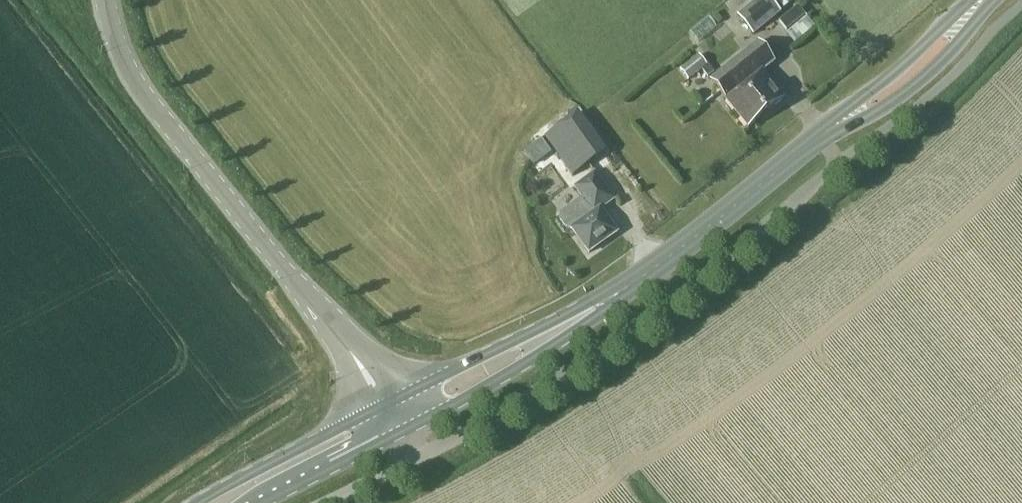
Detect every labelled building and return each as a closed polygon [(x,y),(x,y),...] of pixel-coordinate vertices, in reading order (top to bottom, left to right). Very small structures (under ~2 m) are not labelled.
[(772,0),(756,0),(737,16),(753,36),(782,12),(772,0)] [(798,3),(780,19),(788,27),(806,12),(798,3)] [(774,62),(758,42),(710,81),(748,127),(783,99),(762,71),(774,62)] [(707,65),(699,55),(680,70),(688,81),(702,69),(707,65)] [(707,65),(702,69),(708,77),(715,72),(709,64),(707,65)] [(578,113),(545,136),(550,143),(573,176),(606,152),(581,117),(578,113)] [(571,229),(589,253),(617,233),(600,209),(613,199),(595,173),(575,187),(583,198),(561,214),(560,220),(566,228),(571,229)]
